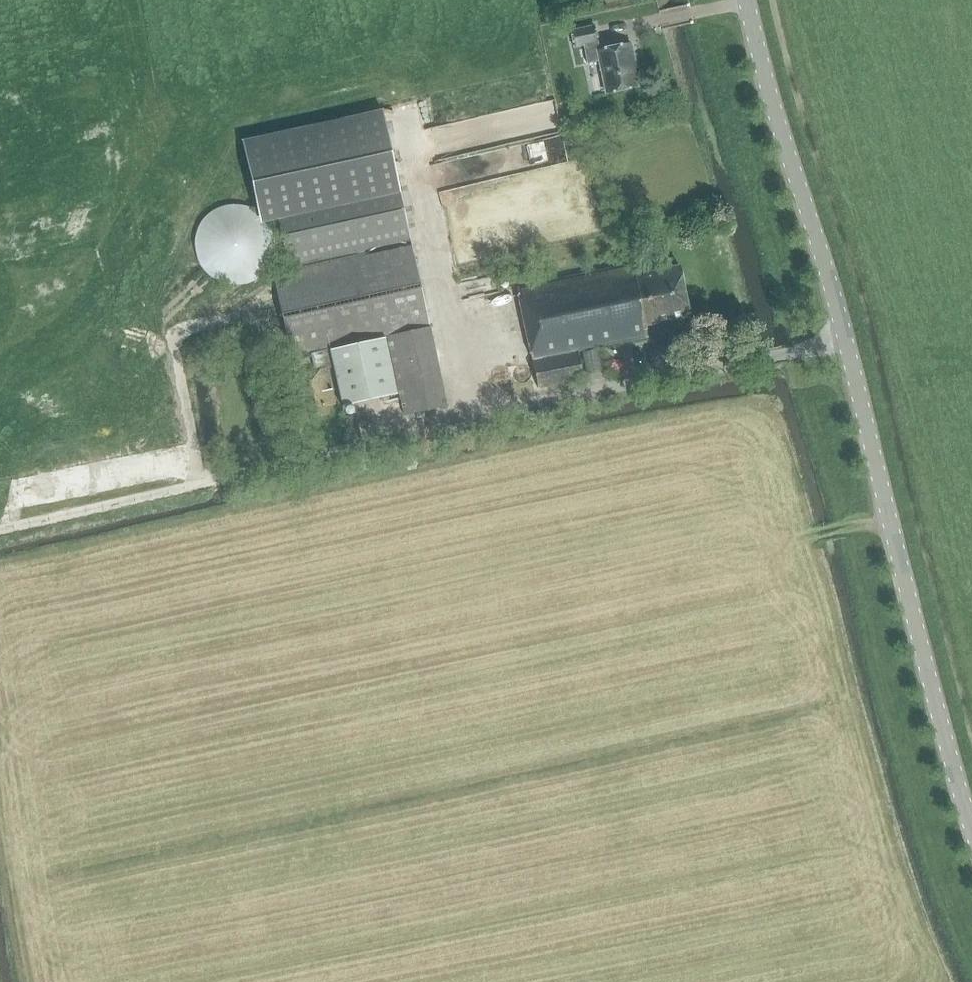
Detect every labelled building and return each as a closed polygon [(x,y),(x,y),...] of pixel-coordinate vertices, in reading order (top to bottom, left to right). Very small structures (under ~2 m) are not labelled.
[(606,96),(638,89),(632,63),(634,63),(631,46),(600,52),(595,29),(571,34),(574,49),(584,48),(588,66),(600,64),(606,96)] [(257,208),(274,204),(288,269),(272,272),(290,354),(329,345),(342,404),(399,392),(403,414),(446,405),(381,111),(242,141),(257,208)] [(194,236),(194,250),(197,261),(204,272),(213,279),(225,284),(237,285),(249,282),(260,275),(268,266),(272,255),(274,242),(271,230),(265,220),(256,212),(245,206),(232,205),(219,207),(208,214),(199,224),(194,236)] [(577,353),(582,352),(586,373),(601,370),(597,349),(647,339),(645,328),(689,319),(679,268),(645,274),(643,263),(516,288),(535,389),(582,379),(577,353)] [(325,388),(322,369),(330,367),(326,349),(311,352),(314,370),(293,374),(300,409),(306,408),(307,417),(326,413),(325,404),(334,403),(331,387),(325,388)]
